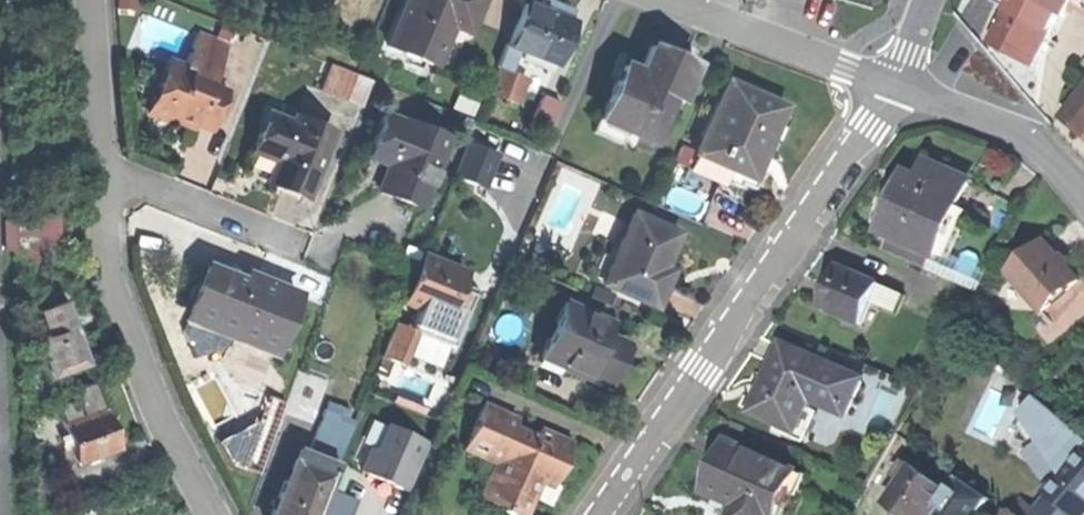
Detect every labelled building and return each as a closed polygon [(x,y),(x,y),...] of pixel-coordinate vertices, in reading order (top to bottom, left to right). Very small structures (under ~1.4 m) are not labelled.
[(388,46),(433,64),(451,22),(465,28),(469,29),(481,0),(407,0),(388,46)] [(535,6),(553,13),(556,4),(546,0),(545,0),(537,0),(535,6)] [(1033,65),(1059,14),(1031,0),(1015,0),(1009,10),(992,45),(1009,53),(1033,65)] [(1009,10),(1015,0),(996,0),(994,3),(1009,10)] [(1059,14),(1064,17),(1068,9),(1073,0),(1079,3),(1081,0),(1031,0),(1059,14)] [(535,6),(525,2),(509,43),(517,46),(527,50),(542,56),(555,61),(571,20),(553,13),(535,6)] [(448,70),(465,28),(451,22),(433,64),(448,70)] [(227,45),(197,33),(184,67),(164,59),(159,73),(155,85),(158,86),(148,112),(169,120),(172,113),(185,118),(183,124),(194,128),(196,122),(214,128),(228,90),(212,84),(227,45)] [(508,69),(517,46),(509,43),(506,42),(497,64),(502,66),(508,69)] [(628,129),(651,138),(660,116),(670,94),(675,97),(678,98),(694,62),(683,57),(669,51),(650,43),(639,69),(623,62),(600,116),(628,129)] [(689,43),(683,57),(694,62),(700,47),(689,43)] [(539,63),(542,56),(527,50),(524,57),(539,63)] [(371,81),(329,65),(319,91),(361,108),(371,81)] [(525,76),(508,69),(502,66),(493,90),(516,99),(525,76)] [(784,104),(728,80),(697,151),(741,170),(751,147),(763,152),(784,104)] [(665,118),(675,97),(670,94),(660,116),(665,118)] [(532,120),(549,127),(560,103),(543,95),(532,120)] [(1066,119),(1083,132),(1083,95),(1066,119)] [(365,155),(388,163),(403,122),(381,113),(365,155)] [(291,123),(268,114),(253,151),(276,160),(287,164),(279,185),(307,196),(332,131),(293,117),(291,123)] [(622,142),(628,129),(600,116),(594,129),(622,142)] [(447,136),(404,119),(403,122),(388,163),(378,190),(391,195),(421,206),(447,136)] [(457,175),(490,186),(503,149),(470,137),(457,175)] [(753,175),(763,152),(751,147),(741,170),(753,175)] [(770,155),(763,152),(753,175),(741,170),(697,151),(691,165),(715,176),(718,169),(757,186),(764,169),(770,155)] [(273,183),(279,185),(287,164),(276,160),(268,181),(273,183)] [(934,253),(937,254),(937,253),(950,224),(947,223),(955,205),(958,206),(969,182),(929,164),(922,180),(909,175),(899,199),(904,202),(890,234),(934,253)] [(885,231),(890,234),(904,202),(899,199),(894,197),(887,213),(881,227),(885,229),(885,231)] [(950,224),(958,206),(955,205),(947,223),(950,224)] [(680,231),(634,211),(615,255),(623,259),(612,285),(659,305),(667,285),(659,281),(666,265),(680,231)] [(19,249),(34,249),(33,217),(18,218),(19,249)] [(34,249),(59,248),(58,217),(33,217),(34,249)] [(927,268),(934,253),(890,234),(884,249),(927,268)] [(1010,273),(1043,311),(1078,280),(1062,261),(1045,242),(1010,273)] [(406,301),(447,317),(456,295),(459,287),(466,271),(424,255),(406,301)] [(604,282),(612,285),(623,259),(615,255),(604,282)] [(197,283),(202,285),(203,283),(206,284),(212,268),(214,269),(215,264),(206,261),(201,272),(197,283)] [(674,268),(666,265),(659,281),(667,285),(671,277),(674,268)] [(881,283),(840,266),(831,286),(823,307),(864,324),(873,302),(881,283)] [(296,291),(249,274),(247,281),(214,269),(212,268),(206,284),(203,283),(202,285),(191,315),(236,331),(234,339),(274,353),(296,291)] [(906,294),(881,283),(873,302),(898,313),(906,294)] [(465,290),(459,287),(456,295),(462,298),(463,295),(465,290)] [(612,321),(565,300),(541,355),(543,356),(545,350),(565,358),(562,365),(609,385),(619,362),(627,342),(606,333),(612,321)] [(50,378),(85,365),(75,337),(62,301),(38,310),(47,337),(39,340),(42,349),(40,350),(50,378)] [(396,361),(399,362),(405,344),(412,328),(394,321),(381,356),(396,361)] [(828,363),(785,343),(769,380),(755,411),(799,430),(819,383),(827,365),(828,363)] [(424,351),(405,344),(399,362),(396,361),(392,372),(413,380),(424,351)] [(560,369),(562,365),(565,358),(545,350),(543,356),(541,355),(536,353),(534,357),(560,369)] [(864,381),(827,365),(819,383),(827,387),(825,392),(854,405),(864,381)] [(46,414),(60,409),(58,404),(75,398),(72,389),(68,378),(37,389),(46,414)] [(96,381),(72,389),(75,398),(58,404),(60,409),(65,423),(106,409),(96,381)] [(334,389),(325,412),(353,423),(359,408),(352,405),(356,398),(334,389)] [(850,413),(854,405),(825,392),(822,400),(850,413)] [(484,402),(471,435),(503,448),(497,461),(483,495),(505,505),(503,509),(516,514),(527,514),(542,481),(553,486),(562,465),(572,440),(541,427),(538,434),(519,426),(517,431),(512,428),(517,416),(484,402)] [(113,429),(106,409),(65,423),(68,433),(72,442),(79,462),(86,459),(97,456),(120,447),(113,429)] [(325,412),(312,445),(340,456),(353,423),(325,412)] [(1063,456),(1064,454),(1080,436),(1057,416),(1049,426),(1040,436),(1063,456)] [(384,419),(365,471),(412,489),(431,436),(384,419)] [(1035,432),(1040,436),(1049,426),(1044,422),(1035,432)] [(64,445),(72,442),(68,433),(61,435),(64,445)] [(465,448),(497,461),(503,448),(471,435),(465,448)] [(1073,462),(1083,450),(1083,449),(1083,439),(1080,436),(1064,454),(1073,462)] [(729,440),(716,470),(707,491),(737,504),(732,514),(777,514),(788,490),(797,470),(729,440)] [(311,445),(304,462),(306,463),(334,474),(340,456),(312,445),(311,445)] [(1075,514),(1083,514),(1083,451),(1083,450),(1073,462),(1069,467),(1060,477),(1047,492),(1075,514)] [(99,462),(97,456),(86,459),(88,465),(99,462)] [(896,473),(906,480),(916,465),(907,459),(896,473)] [(1052,470),(1060,477),(1069,467),(1060,459),(1052,470)] [(297,460),(289,481),(298,485),(306,463),(304,462),(297,460)] [(306,463),(298,485),(325,495),(334,474),(306,463)] [(939,504),(949,490),(916,465),(906,480),(888,504),(904,514),(931,514),(939,504)] [(806,474),(797,470),(788,490),(797,494),(806,474)] [(949,490),(939,504),(945,509),(940,514),(982,514),(993,500),(960,476),(949,490)] [(325,495),(298,485),(289,481),(285,480),(271,514),(317,514),(325,495)]
